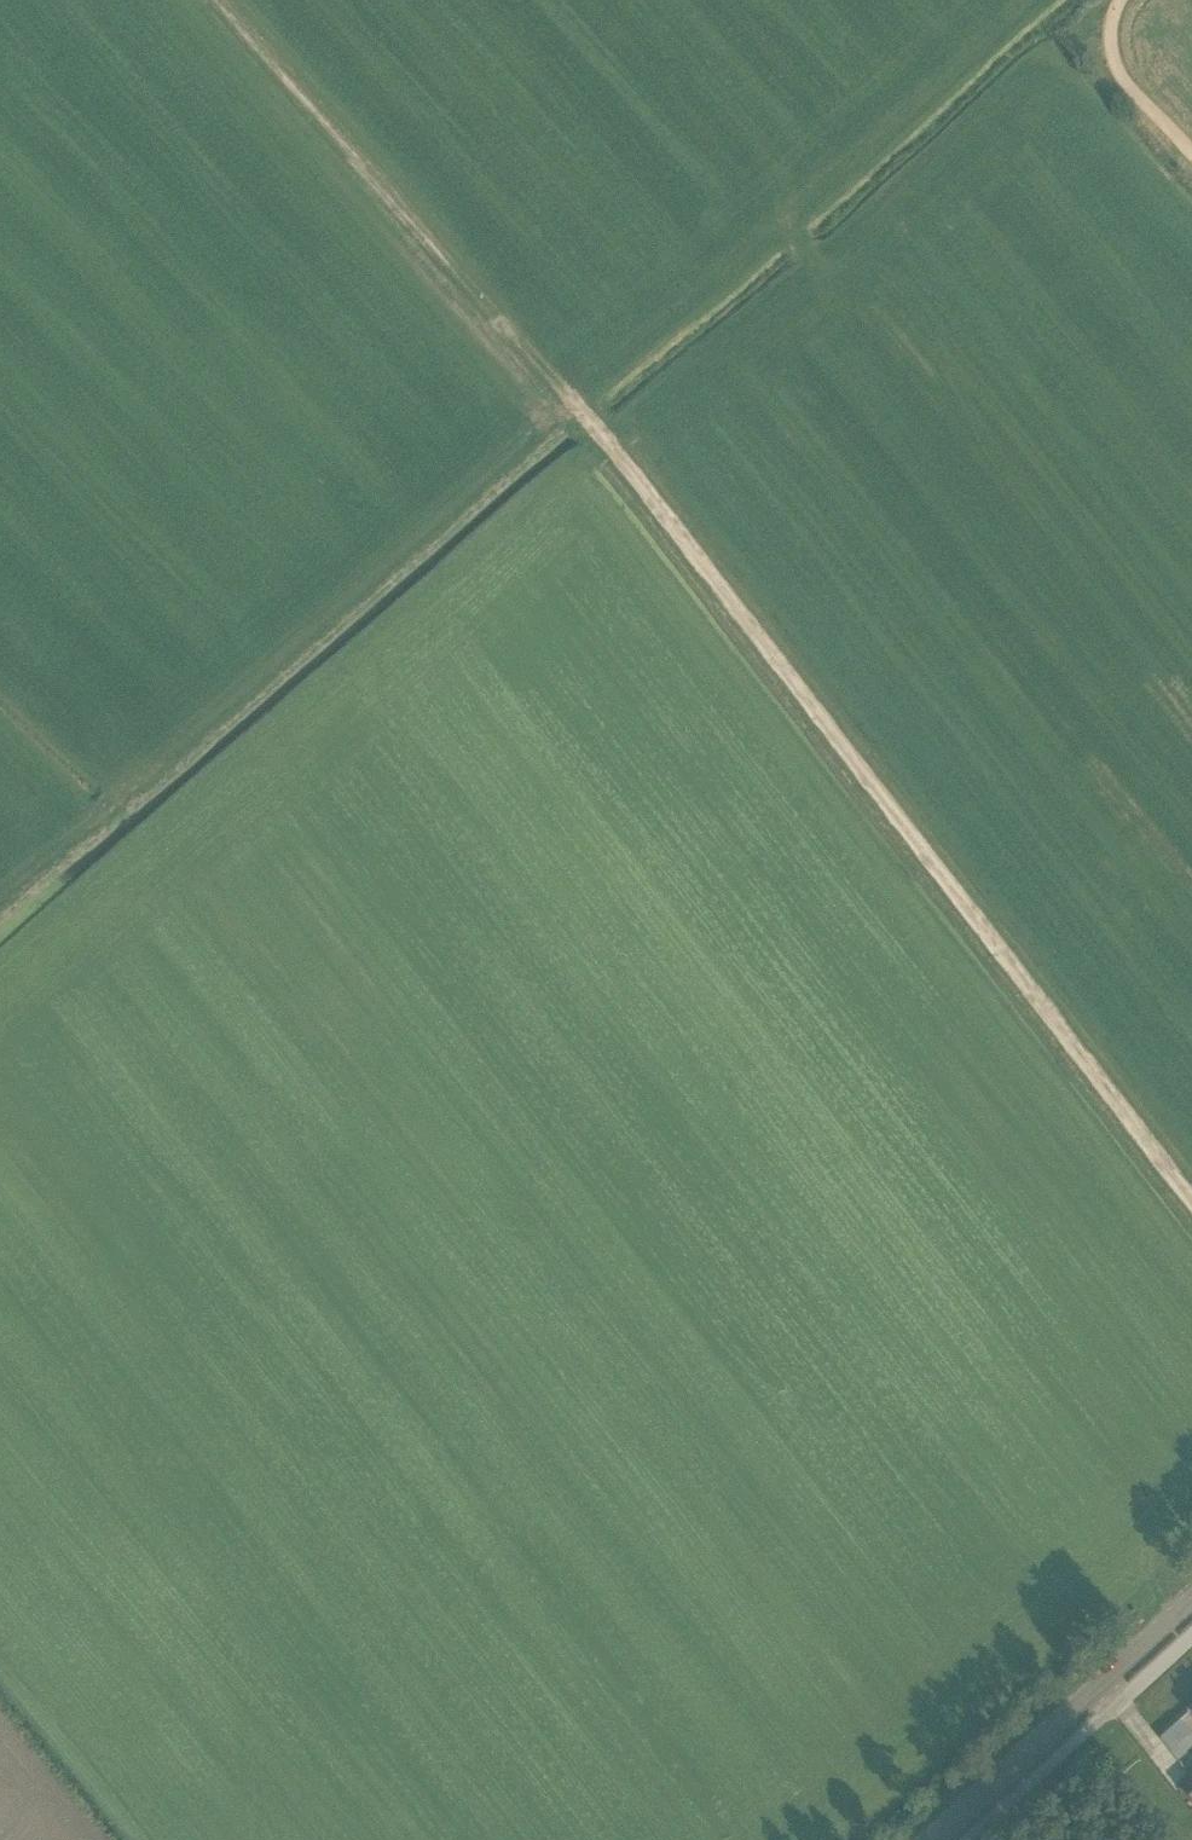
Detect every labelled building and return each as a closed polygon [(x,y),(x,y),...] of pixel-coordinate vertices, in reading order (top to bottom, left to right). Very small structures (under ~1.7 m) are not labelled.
[(1191,1803),(1191,1776),(1179,1788),(1191,1803)]
